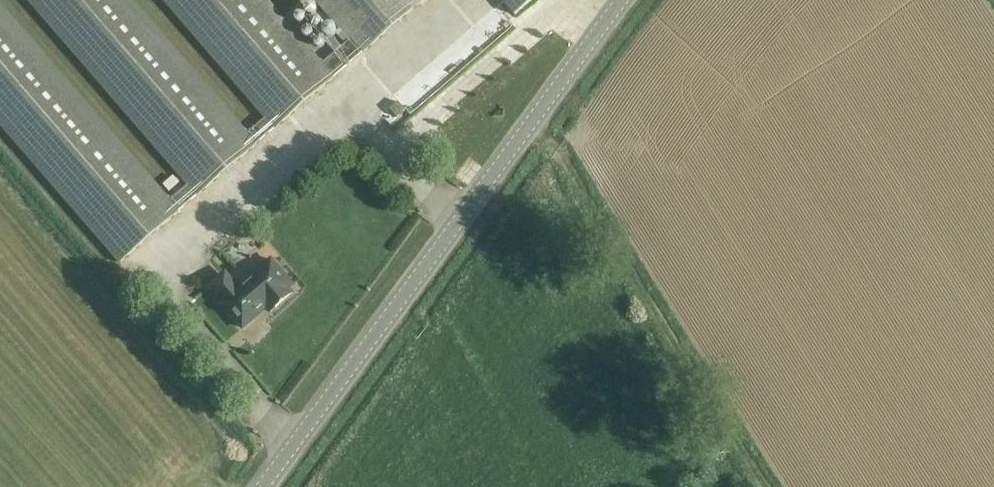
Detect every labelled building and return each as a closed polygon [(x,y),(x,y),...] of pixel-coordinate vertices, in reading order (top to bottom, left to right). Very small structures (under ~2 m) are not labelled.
[(350,40),(323,64),(268,0),(161,0),(264,119),(248,133),(132,0),(26,0),(187,186),(171,200),(0,3),(0,123),(121,263),(179,213),(178,212),(197,195),(198,196),(256,146),(255,145),(275,128),(276,129),(334,79),(333,78),(363,52),(364,53),(422,3),(421,2),(419,0),(315,0),(350,40)] [(514,16),(533,0),(501,0),(514,16)] [(405,110),(398,102),(390,110),(397,118),(405,110)] [(293,285),(271,260),(235,291),(222,276),(209,287),(222,302),(221,304),(242,329),(266,308),(270,312),(292,294),(288,289),(293,285)]
